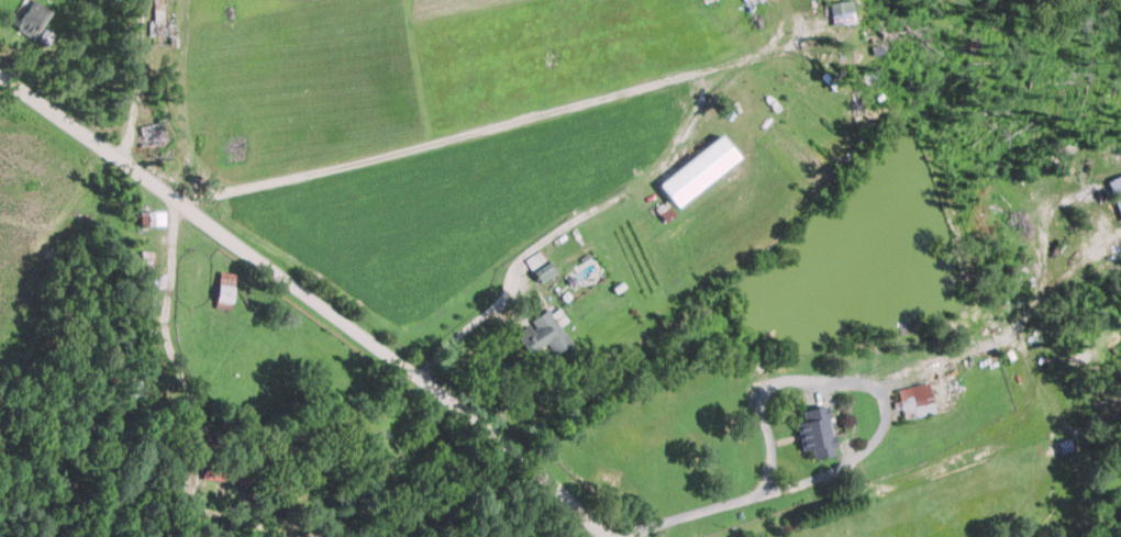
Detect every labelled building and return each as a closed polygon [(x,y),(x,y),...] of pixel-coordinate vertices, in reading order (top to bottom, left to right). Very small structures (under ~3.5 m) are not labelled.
[(35,38),(52,10),(34,0),(25,0),(11,24),(35,38)] [(672,178),(683,193),(701,180),(690,165),(672,178)] [(1120,220),(1120,219),(1120,172),(1104,178),(1120,220)] [(139,211),(140,225),(166,224),(165,210),(139,211)] [(538,282),(555,273),(543,249),(526,257),(538,282)] [(531,319),(533,323),(515,333),(527,353),(547,341),(554,353),(572,342),(561,324),(568,320),(560,307),(551,312),(549,308),(531,319)] [(914,416),(934,411),(926,380),(894,388),(900,409),(911,406),(914,416)] [(810,458),(833,453),(823,404),(797,409),(799,419),(793,421),(799,449),(808,447),(810,458)]
